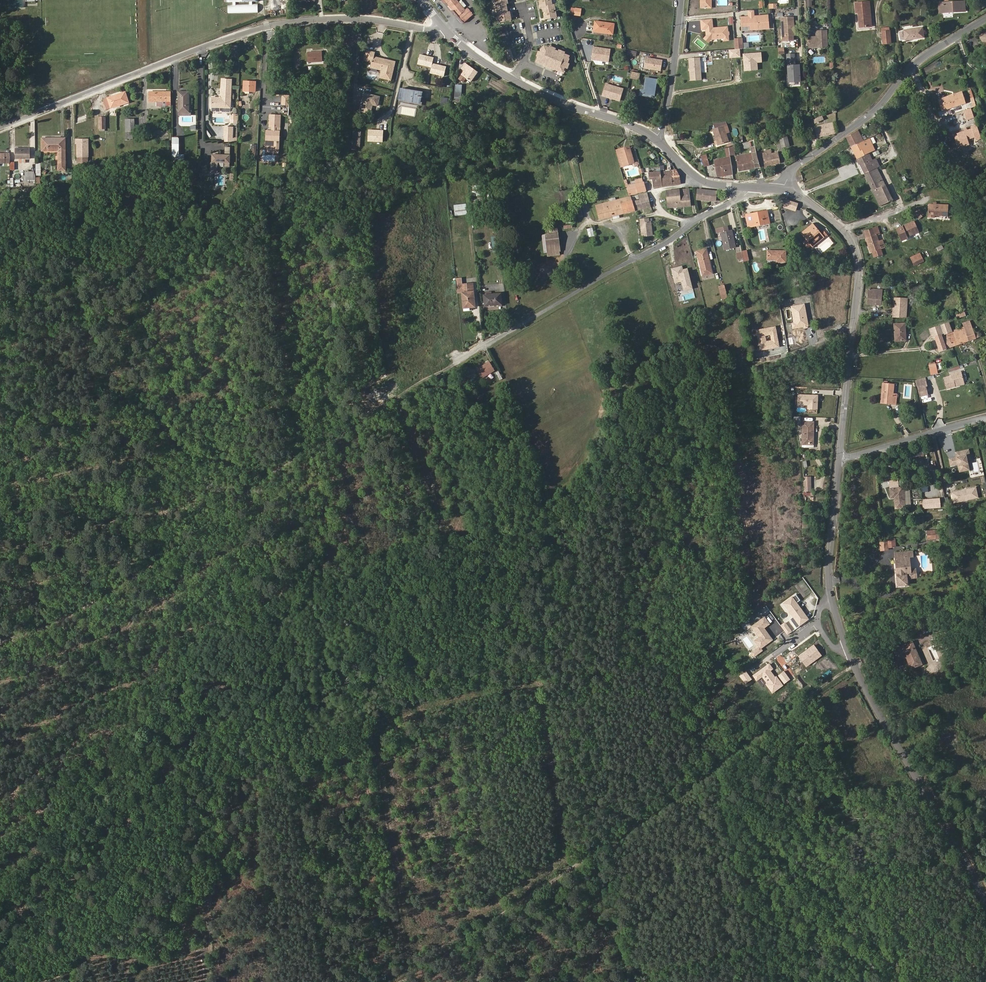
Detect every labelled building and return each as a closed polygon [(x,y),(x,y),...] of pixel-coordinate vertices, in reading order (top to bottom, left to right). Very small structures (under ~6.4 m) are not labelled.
[(227,2),(233,2),(233,4),(227,4),(228,13),(258,12),(258,3),(252,4),(252,1),(258,1),(258,0),(227,0),(227,2)] [(457,0),(444,0),(458,17),(465,11),(457,0)] [(965,11),(964,1),(942,3),(943,11),(952,11),(952,12),(965,11)] [(870,23),(868,2),(855,3),(856,13),(858,12),(860,27),(866,26),(866,23),(870,23)] [(943,11),(942,3),(938,3),(939,13),(952,12),(952,11),(943,11)] [(509,12),(509,8),(507,8),(506,4),(496,6),(494,7),(496,15),(498,14),(509,12)] [(555,10),(554,4),(552,5),(543,7),(544,12),(546,12),(546,13),(553,11),(553,10),(555,10)] [(557,17),(555,12),(553,12),(553,11),(546,13),(546,14),(544,14),(545,20),(557,17)] [(511,18),(510,16),(512,15),(511,12),(509,12),(498,14),(499,22),(511,20),(511,18)] [(769,27),(768,15),(754,16),(749,17),(741,17),(742,26),(747,26),(747,29),(769,27)] [(794,27),(793,17),(781,18),(782,41),(793,40),(793,35),(793,28),(794,28),(794,27)] [(713,28),(712,19),(707,19),(701,20),(702,30),(706,29),(708,29),(708,31),(706,32),(707,36),(711,39),(723,38),(723,41),(728,40),(727,27),(713,28)] [(612,35),(614,24),(594,21),(593,25),(592,33),(612,35)] [(592,33),(593,25),(586,24),(585,34),(592,35),(592,33)] [(923,37),(922,28),(904,30),(904,31),(899,31),(900,40),(905,40),(923,37)] [(828,48),(827,30),(816,31),(816,37),(816,38),(815,38),(814,37),(808,37),(809,48),(815,48),(815,44),(821,44),(821,48),(828,48)] [(891,43),(890,31),(889,31),(882,31),(881,31),(883,44),(891,43)] [(742,43),(742,38),(733,39),(734,50),(742,49),(742,43)] [(565,68),(569,60),(566,59),(567,56),(565,55),(566,53),(560,51),(560,52),(557,60),(552,58),(555,50),(555,49),(550,46),(549,48),(546,47),(544,50),(542,49),(539,57),(538,61),(542,62),(541,63),(559,70),(563,71),(564,67),(565,68)] [(608,62),(610,49),(592,47),(590,60),(608,62)] [(513,57),(510,49),(505,51),(508,59),(513,57)] [(557,60),(560,52),(555,50),(552,58),(557,60)] [(322,61),(322,52),(307,52),(308,62),(322,61)] [(392,73),(394,65),(383,62),(384,59),(373,57),(374,53),(367,52),(365,60),(372,62),(371,68),(377,69),(382,70),(380,78),(389,80),(391,73),(392,73)] [(435,56),(421,53),(419,64),(432,68),(433,63),(435,56)] [(786,64),(795,63),(794,53),(785,54),(786,64)] [(660,72),(662,60),(646,58),(644,69),(660,72)] [(448,67),(433,63),(432,68),(431,74),(446,77),(448,67)] [(472,81),(478,73),(465,64),(462,69),(465,71),(462,74),(459,78),(464,81),(466,78),(472,81)] [(799,66),(786,65),(785,83),(798,83),(799,66)] [(638,80),(639,74),(630,72),(629,79),(638,80)] [(652,95),(653,88),(655,88),(656,79),(644,77),(642,90),(639,89),(638,96),(649,98),(650,96),(653,97),(654,95),(652,95)] [(255,92),(256,82),(244,81),(243,91),(255,92)] [(619,102),(623,89),(604,83),(600,96),(619,102)] [(420,103),(422,92),(401,88),(399,99),(420,103)] [(230,108),(231,89),(222,89),(221,96),(219,98),(212,98),(211,107),(230,108)] [(129,102),(125,92),(103,99),(106,109),(129,102)] [(171,105),(171,92),(150,92),(150,101),(157,101),(157,105),(161,105),(171,105)] [(188,112),(188,92),(179,92),(179,112),(188,112)] [(952,106),(958,104),(959,105),(966,103),(962,92),(955,94),(955,95),(952,96),(951,95),(942,98),(942,100),(938,101),(941,110),(952,107),(952,106)] [(363,93),(360,112),(372,114),(373,106),(379,107),(381,96),(363,93)] [(135,135),(134,119),(125,119),(126,140),(127,140),(127,139),(133,138),(133,135),(135,135)] [(725,133),(723,126),(727,125),(726,122),(713,124),(715,128),(713,129),(718,145),(728,142),(725,133)] [(834,133),(832,123),(815,127),(817,137),(834,133)] [(232,142),(233,128),(232,127),(231,138),(224,137),(224,142),(232,142)] [(866,139),(864,134),(861,136),(858,129),(852,133),(851,134),(846,137),(851,147),(863,140),(866,139)] [(368,130),(367,142),(384,143),(385,130),(368,130)] [(360,147),(361,131),(353,131),(352,146),(360,147)] [(789,145),(787,137),(776,139),(778,148),(782,147),(789,145)] [(65,170),(65,138),(42,139),(42,151),(59,151),(59,170),(65,170)] [(869,153),(871,152),(874,150),(869,138),(864,141),(863,140),(851,147),(857,159),(864,155),(866,154),(869,153)] [(88,163),(88,140),(76,140),(76,144),(77,144),(78,157),(78,163),(88,163)] [(634,163),(629,148),(624,150),(623,148),(618,150),(622,166),(634,163)] [(758,158),(757,155),(756,148),(751,149),(752,153),(753,159),(755,168),(760,167),(758,158)] [(29,159),(29,149),(24,149),(24,150),(21,150),(21,149),(16,149),(16,159),(21,159),(21,160),(24,160),(24,159),(29,159)] [(780,163),(778,154),(772,155),(772,153),(771,149),(764,151),(765,153),(757,155),(758,158),(760,167),(764,166),(767,165),(780,163)] [(230,165),(230,152),(224,152),(224,156),(218,156),(219,152),(213,152),(212,162),(210,162),(210,170),(218,171),(218,162),(224,163),(224,165),(230,165)] [(753,159),(752,153),(735,156),(736,160),(737,160),(739,171),(755,168),(753,159)] [(880,166),(876,159),(872,161),(869,153),(866,154),(864,155),(857,159),(860,165),(864,174),(876,168),(880,166)] [(10,154),(0,154),(0,163),(10,163),(10,154)] [(733,172),(730,157),(715,160),(718,175),(733,172)] [(889,193),(884,184),(876,168),(864,174),(872,190),(876,199),(889,193)] [(671,171),(671,170),(660,172),(662,186),(673,185),(671,171)] [(671,171),(673,185),(680,184),(679,176),(676,170),(671,171)] [(34,173),(34,172),(29,172),(29,171),(26,171),(26,176),(25,176),(25,183),(29,183),(29,180),(34,180),(34,173)] [(662,186),(660,172),(649,173),(649,178),(652,177),(653,187),(662,186)] [(646,191),(643,182),(642,182),(636,184),(628,186),(626,187),(629,195),(646,191)] [(905,194),(915,189),(913,185),(905,189),(903,190),(905,194)] [(482,200),(481,186),(472,186),(474,201),(482,200)] [(691,206),(689,189),(667,191),(668,208),(691,206)] [(716,201),(716,191),(698,189),(697,199),(716,201)] [(651,207),(647,193),(638,195),(639,200),(633,201),(635,211),(651,207)] [(892,200),(889,193),(876,199),(880,206),(892,200)] [(635,211),(633,201),(631,197),(629,197),(615,201),(610,202),(596,205),(599,220),(635,211)] [(796,207),(798,203),(786,199),(785,203),(788,205),(787,208),(792,210),(793,206),(796,207)] [(948,216),(948,205),(934,204),(934,206),(928,206),(928,217),(935,217),(935,216),(948,216)] [(466,214),(465,205),(454,206),(455,215),(466,214)] [(922,216),(916,210),(914,212),(913,213),(918,219),(922,216)] [(769,223),(767,211),(746,215),(748,227),(769,223)] [(774,212),(775,222),(782,221),(780,212),(774,212)] [(652,235),(651,222),(649,222),(649,219),(640,220),(642,236),(652,235)] [(907,237),(918,232),(914,221),(903,226),(896,229),(902,241),(907,238),(907,237)] [(812,246),(828,233),(826,231),(820,235),(819,234),(817,231),(817,230),(812,224),(808,227),(809,227),(801,233),(806,240),(803,242),(807,247),(811,245),(812,246)] [(735,248),(731,230),(728,230),(727,226),(716,229),(717,233),(718,233),(721,232),(722,239),(725,250),(735,248)] [(884,247),(882,240),(879,241),(877,235),(879,234),(877,227),(864,231),(866,238),(869,249),(871,248),(872,251),(874,257),(882,254),(880,249),(884,247)] [(560,251),(558,233),(557,228),(555,228),(550,229),(550,230),(551,234),(546,234),(545,235),(547,252),(559,251),(560,251)] [(712,273),(706,249),(697,251),(703,275),(712,273)] [(785,262),(785,251),(767,251),(767,259),(777,259),(777,261),(785,262)] [(923,260),(920,253),(910,257),(914,264),(923,260)] [(475,307),(474,291),(473,291),(472,285),(469,286),(469,284),(462,285),(461,278),(456,279),(457,294),(462,293),(463,308),(464,311),(470,311),(469,308),(475,307)] [(727,297),(724,285),(719,286),(722,299),(727,297)] [(880,305),(882,290),(869,289),(867,304),(880,305)] [(502,304),(501,294),(484,295),(485,306),(502,304)] [(905,317),(907,299),(894,298),(893,316),(905,317)] [(952,346),(948,333),(952,331),(949,322),(929,329),(932,338),(934,337),(939,351),(946,348),(952,346)] [(906,340),(905,323),(894,324),(895,333),(896,333),(897,341),(906,340)] [(974,333),(971,324),(963,327),(968,341),(976,338),(974,333)] [(952,346),(968,341),(963,327),(953,331),(952,331),(948,333),(952,346)] [(482,378),(494,370),(489,362),(476,370),(482,378)] [(937,370),(936,363),(929,365),(930,372),(937,370)] [(963,382),(960,371),(951,374),(951,376),(944,378),(947,388),(955,386),(957,386),(956,384),(963,382)] [(897,394),(893,394),(894,384),(883,383),(881,399),(892,400),(891,404),(896,404),(897,394)] [(927,394),(925,386),(917,388),(919,396),(927,394)] [(813,445),(814,422),(803,422),(802,444),(813,445)] [(907,459),(924,454),(922,446),(905,451),(907,459)] [(905,507),(903,487),(890,488),(891,498),(895,497),(895,508),(905,507)] [(944,505),(944,498),(927,500),(927,507),(944,505)] [(888,549),(887,542),(880,543),(881,550),(888,549)] [(910,569),(909,557),(913,556),(912,552),(897,553),(897,557),(895,558),(896,563),(898,563),(899,576),(915,574),(915,569),(910,569)] [(916,577),(915,574),(899,576),(898,563),(896,563),(897,579),(916,577)] [(930,624),(928,615),(921,617),(923,625),(930,624)] [(914,653),(912,648),(914,647),(912,642),(894,650),(898,660),(906,656),(907,656),(908,658),(907,658),(911,668),(921,664),(916,653),(914,653)]
